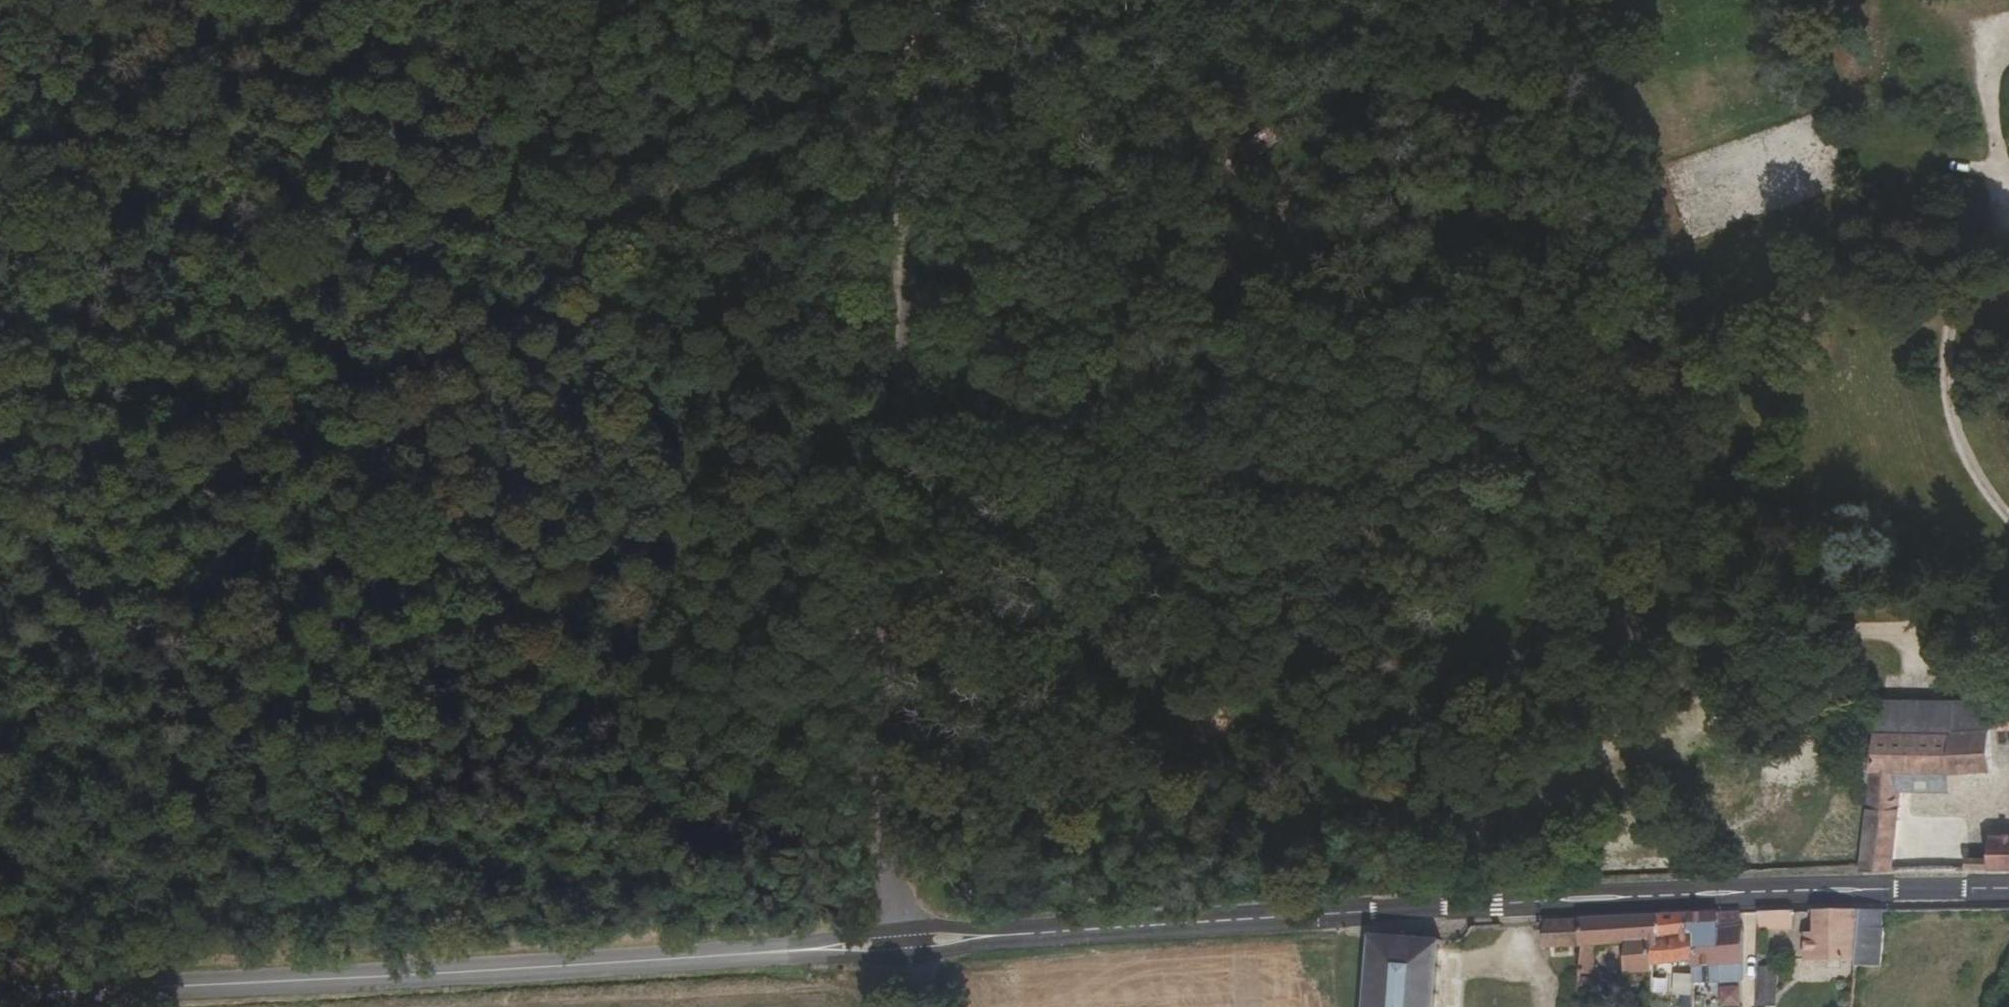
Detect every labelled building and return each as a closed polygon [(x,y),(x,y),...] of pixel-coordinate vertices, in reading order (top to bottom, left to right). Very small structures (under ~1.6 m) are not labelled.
[(1666,174),(1686,239),(1809,201),(1801,174),(1834,173),(1835,188),(1843,188),(1842,176),(1827,127),(1828,155),(1817,118),(1789,127),(1785,127),(1666,164),(1666,174)] [(1867,700),(1865,729),(1862,769),(1855,872),(1889,871),(1895,768),(1984,763),(1982,729),(2008,729),(2008,714),(1983,714),(1982,700),(1916,700),(1867,700)] [(1858,729),(1855,769),(1862,769),(1865,729),(1858,729)] [(1984,843),(1985,869),(2008,869),(2008,842),(1984,843)] [(1799,934),(1799,962),(1859,963),(1860,926),(1860,909),(1809,908),(1809,935),(1799,934)] [(1885,910),(1860,909),(1860,926),(1884,927),(1885,910)] [(1751,911),(1751,931),(1757,931),(1759,911),(1751,911)] [(1787,930),(1784,911),(1759,911),(1757,931),(1787,930)] [(1707,987),(1735,985),(1735,912),(1678,915),(1673,963),(1671,974),(1705,970),(1707,987)] [(1642,963),(1673,963),(1678,915),(1647,917),(1642,963)] [(1639,979),(1642,963),(1647,917),(1572,920),(1573,946),(1570,977),(1583,980),(1587,951),(1614,950),(1615,980),(1639,979)] [(1573,946),(1572,920),(1536,923),(1539,950),(1573,946)] [(1368,923),(1362,1006),(1430,1006),(1436,928),(1368,923)] [(1884,965),(1884,927),(1860,926),(1859,963),(1859,965),(1884,965)] [(1777,967),(1758,967),(1757,1006),(1777,1006),(1777,967)]
